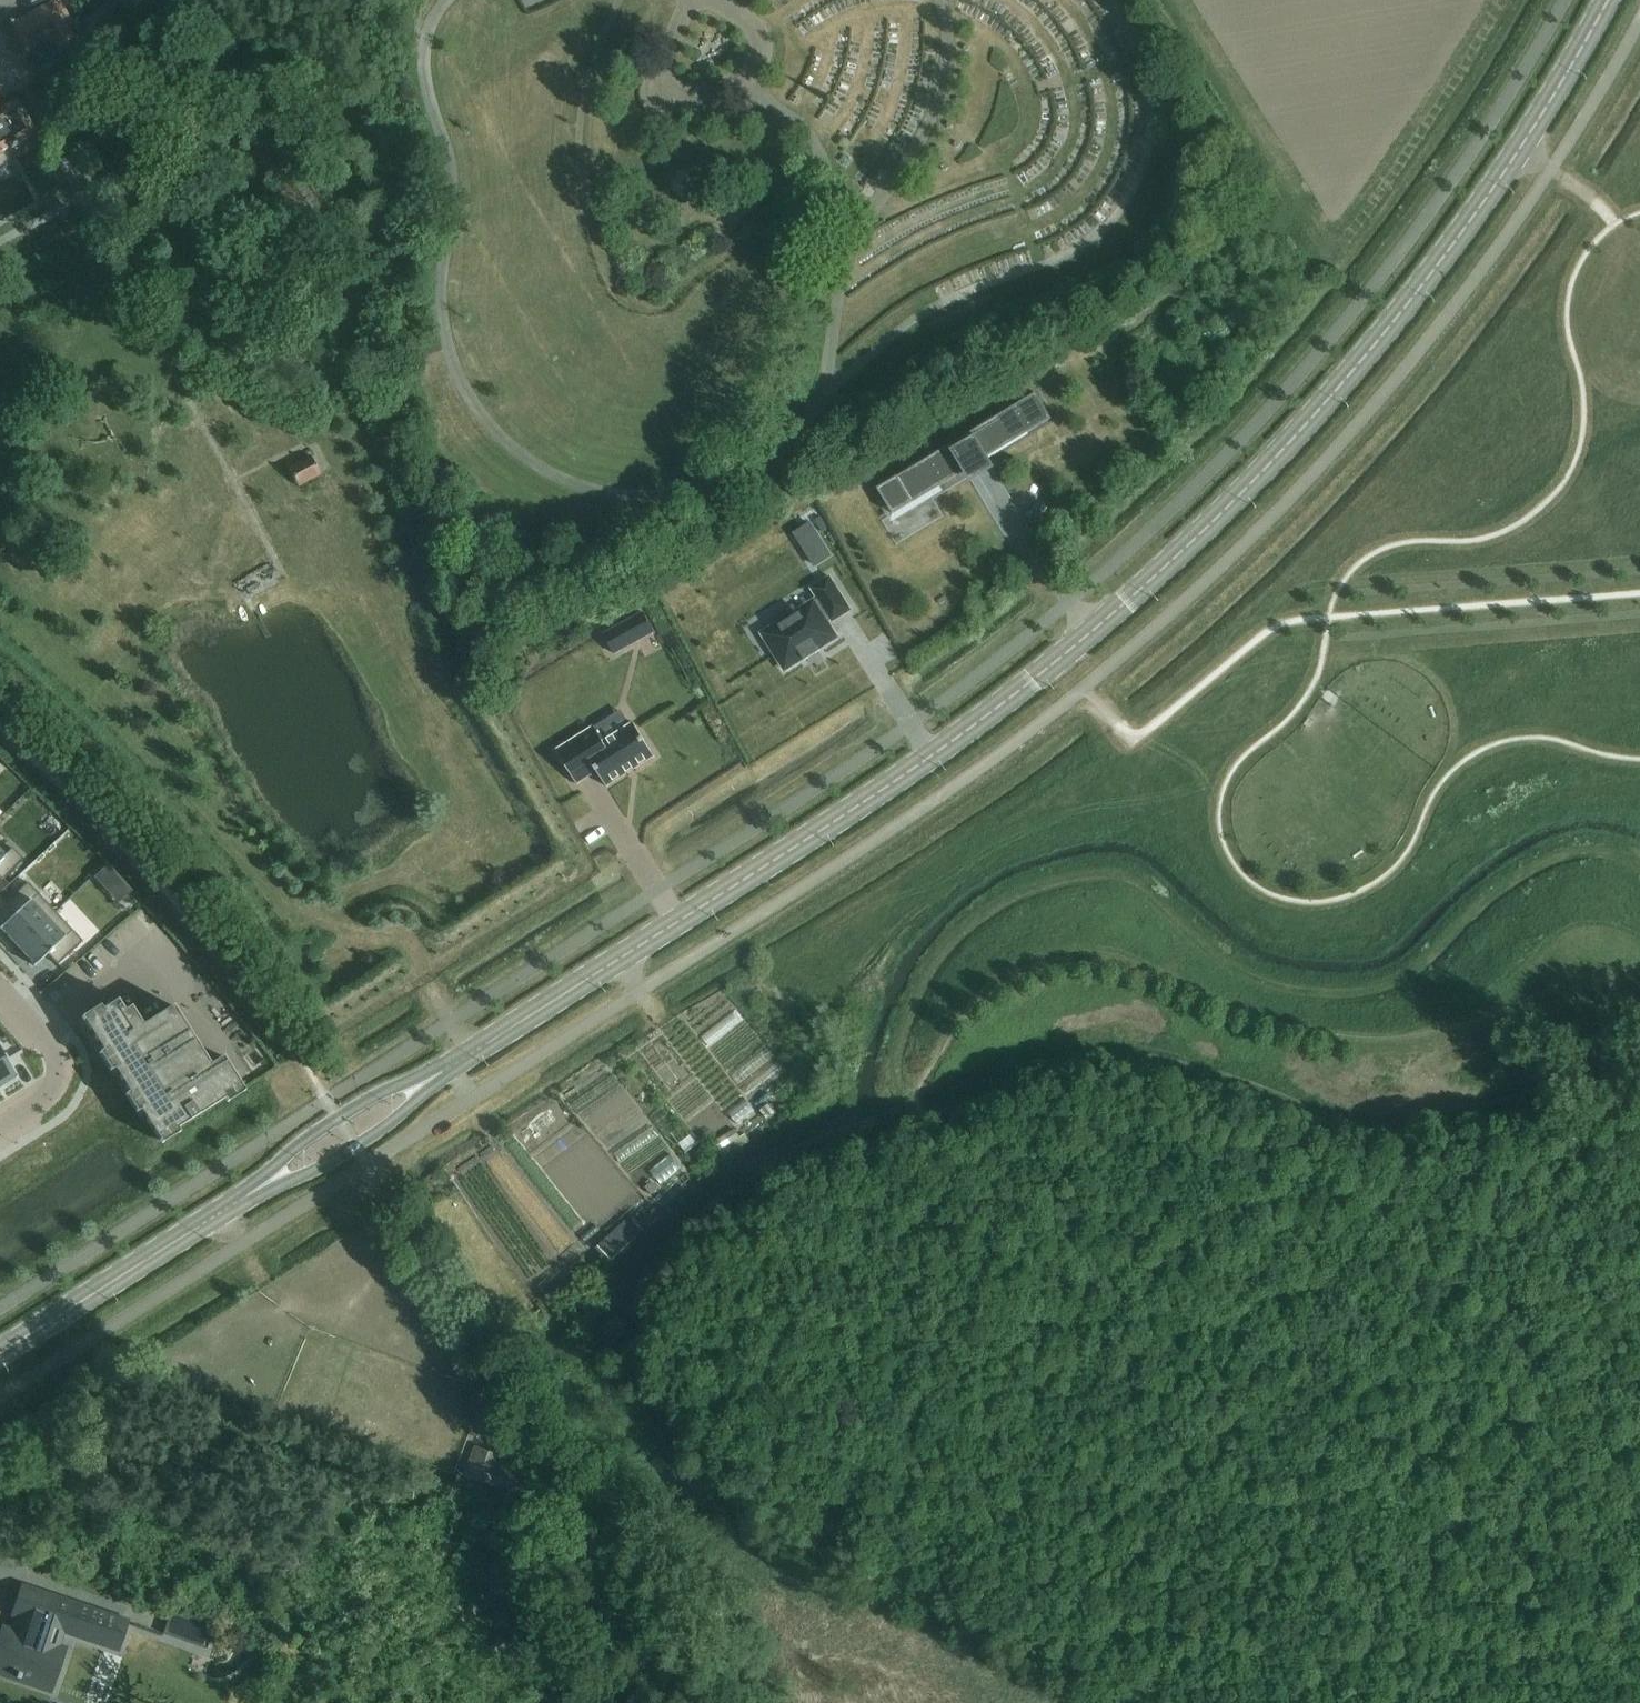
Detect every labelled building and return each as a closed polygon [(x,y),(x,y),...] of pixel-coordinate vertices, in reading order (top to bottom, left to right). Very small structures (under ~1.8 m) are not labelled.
[(59,53),(77,44),(54,1),(20,18),(4,26),(19,54),(35,45),(50,36),(59,53)] [(0,109),(0,159),(8,155),(10,158),(18,154),(16,150),(37,138),(18,102),(1,111),(0,109)] [(1036,393),(878,489),(893,514),(940,486),(964,472),(970,482),(995,467),(988,456),(1038,426),(1052,418),(1036,393)] [(299,485),(320,474),(311,456),(289,467),(299,485)] [(837,637),(828,623),(831,620),(832,622),(851,610),(830,576),(811,588),(818,599),(797,612),(793,607),(777,617),(780,623),(762,634),(785,670),(803,658),(805,661),(809,658),(807,655),(814,651),(816,654),(820,651),(819,649),(837,637)] [(640,613),(601,634),(603,636),(612,654),(651,633),(640,613)] [(626,774),(653,757),(654,758),(655,757),(645,741),(633,722),(632,723),(633,724),(631,725),(619,733),(604,742),(600,736),(594,727),(594,726),(593,727),(558,750),(557,749),(556,750),(567,767),(578,784),(579,784),(578,783),(587,777),(597,771),(602,779),(607,787),(609,786),(608,785),(626,774)] [(3,880),(13,870),(24,859),(17,852),(12,848),(5,856),(0,851),(0,878),(3,880)] [(106,865),(97,873),(110,886),(118,878),(107,866),(106,865)] [(0,928),(0,929),(1,930),(2,929),(3,931),(18,947),(56,912),(55,912),(46,901),(28,882),(6,903),(11,908),(16,913),(16,914),(0,928)] [(56,912),(18,947),(23,952),(34,964),(35,964),(34,965),(34,966),(35,966),(48,954),(58,965),(70,953),(83,941),(72,930),(56,912)] [(89,912),(76,921),(85,935),(98,926),(89,912)] [(193,1038),(173,1006),(158,1016),(142,1025),(131,1007),(124,1011),(117,1000),(107,1007),(84,1021),(101,1049),(130,1094),(159,1141),(202,1113),(242,1088),(223,1057),(210,1065),(193,1038)] [(16,1077),(17,1078),(18,1077),(2,1052),(0,1049),(0,1087),(16,1077)] [(761,1111),(767,1118),(775,1111),(769,1104),(761,1111)] [(734,1128),(715,1139),(720,1147),(731,1141),(736,1150),(750,1141),(745,1133),(739,1136),(734,1128)] [(689,1135),(678,1143),(685,1152),(696,1144),(689,1135)] [(722,1152),(714,1156),(719,1164),(726,1159),(722,1152)] [(651,1182),(644,1188),(650,1196),(657,1190),(651,1182)] [(610,1260),(639,1233),(626,1219),(597,1246),(610,1260)] [(516,1459),(476,1444),(465,1473),(490,1482),(489,1483),(486,1494),(488,1495),(505,1501),(506,1500),(509,1489),(512,1490),(516,1492),(516,1490),(524,1469),(514,1465),(515,1463),(516,1459)] [(0,1634),(0,1674),(32,1685),(38,1667),(57,1673),(65,1649),(55,1645),(60,1630),(68,1632),(115,1647),(124,1622),(127,1623),(127,1622),(22,1587),(13,1614),(20,1616),(15,1632),(2,1628),(0,1634)] [(214,1627),(171,1611),(163,1633),(206,1649),(214,1627)]
